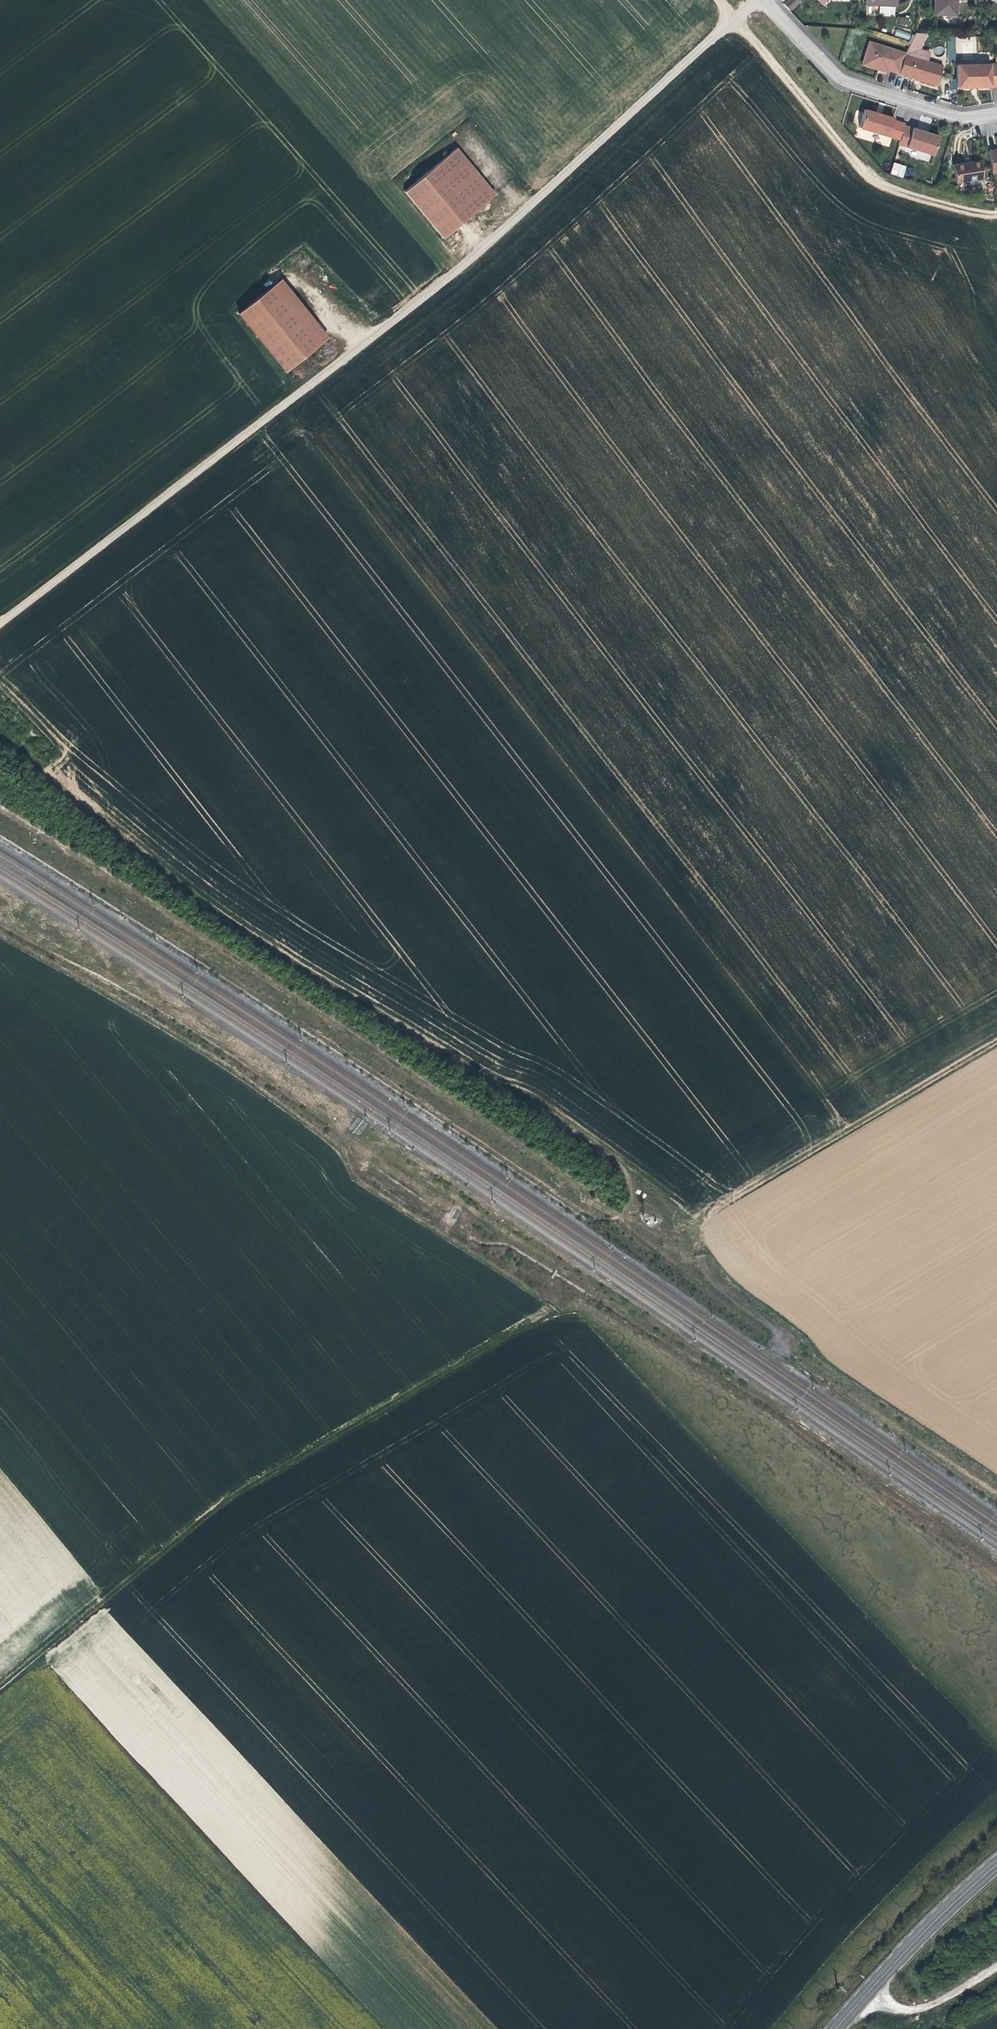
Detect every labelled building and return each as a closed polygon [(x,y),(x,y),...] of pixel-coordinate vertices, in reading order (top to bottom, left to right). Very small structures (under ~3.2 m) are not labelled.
[(934,14),(955,15),(956,0),(935,0),(934,14)] [(898,24),(908,26),(909,18),(899,17),(898,24)] [(896,30),(895,36),(909,38),(910,32),(896,30)] [(927,34),(916,33),(906,54),(898,75),(918,82),(936,88),(944,67),(927,61),(930,54),(920,51),(927,34)] [(906,54),(868,42),(859,66),(879,72),(886,75),(887,72),(898,75),(906,54)] [(989,64),(955,65),(956,91),(972,91),(990,90),(989,64)] [(900,143),(905,124),(869,112),(864,111),(863,114),(857,112),(854,122),(856,127),(860,128),(859,130),(900,143)] [(934,158),(940,138),(925,134),(912,130),(907,149),(934,158)] [(494,194),(456,148),(404,191),(442,238),(494,194)] [(996,151),(996,150),(988,151),(992,175),(996,174),(996,151)] [(966,163),(952,165),(955,186),(984,182),(980,161),(966,163)] [(894,162),(890,174),(903,178),(907,166),(894,162)] [(320,343),(273,284),(237,313),(285,371),(320,343)] [(454,1207),(447,1217),(454,1221),(460,1211),(454,1207)]
